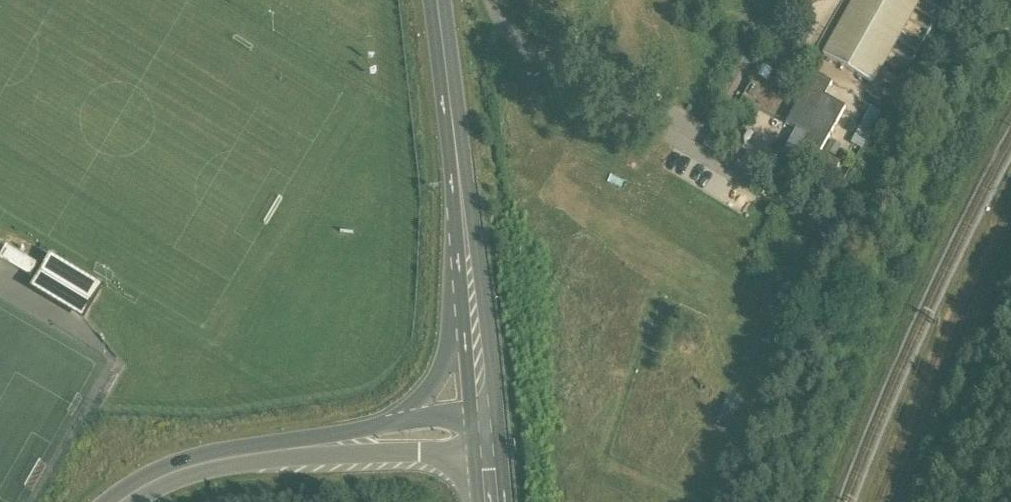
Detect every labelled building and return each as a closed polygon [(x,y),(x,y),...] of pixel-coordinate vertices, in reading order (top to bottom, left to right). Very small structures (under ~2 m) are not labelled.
[(824,57),(871,84),(918,0),(856,0),(824,57)] [(814,74),(785,125),(809,138),(805,145),(810,148),(820,154),(820,153),(845,108),(825,97),(832,84),(814,74)] [(862,148),(882,112),(870,106),(851,142),(862,148)] [(820,154),(810,148),(805,158),(834,174),(840,164),(820,153),(820,154)] [(6,248),(0,259),(31,277),(37,266),(6,248)] [(105,289),(53,259),(34,292),(85,322),(105,289)]
